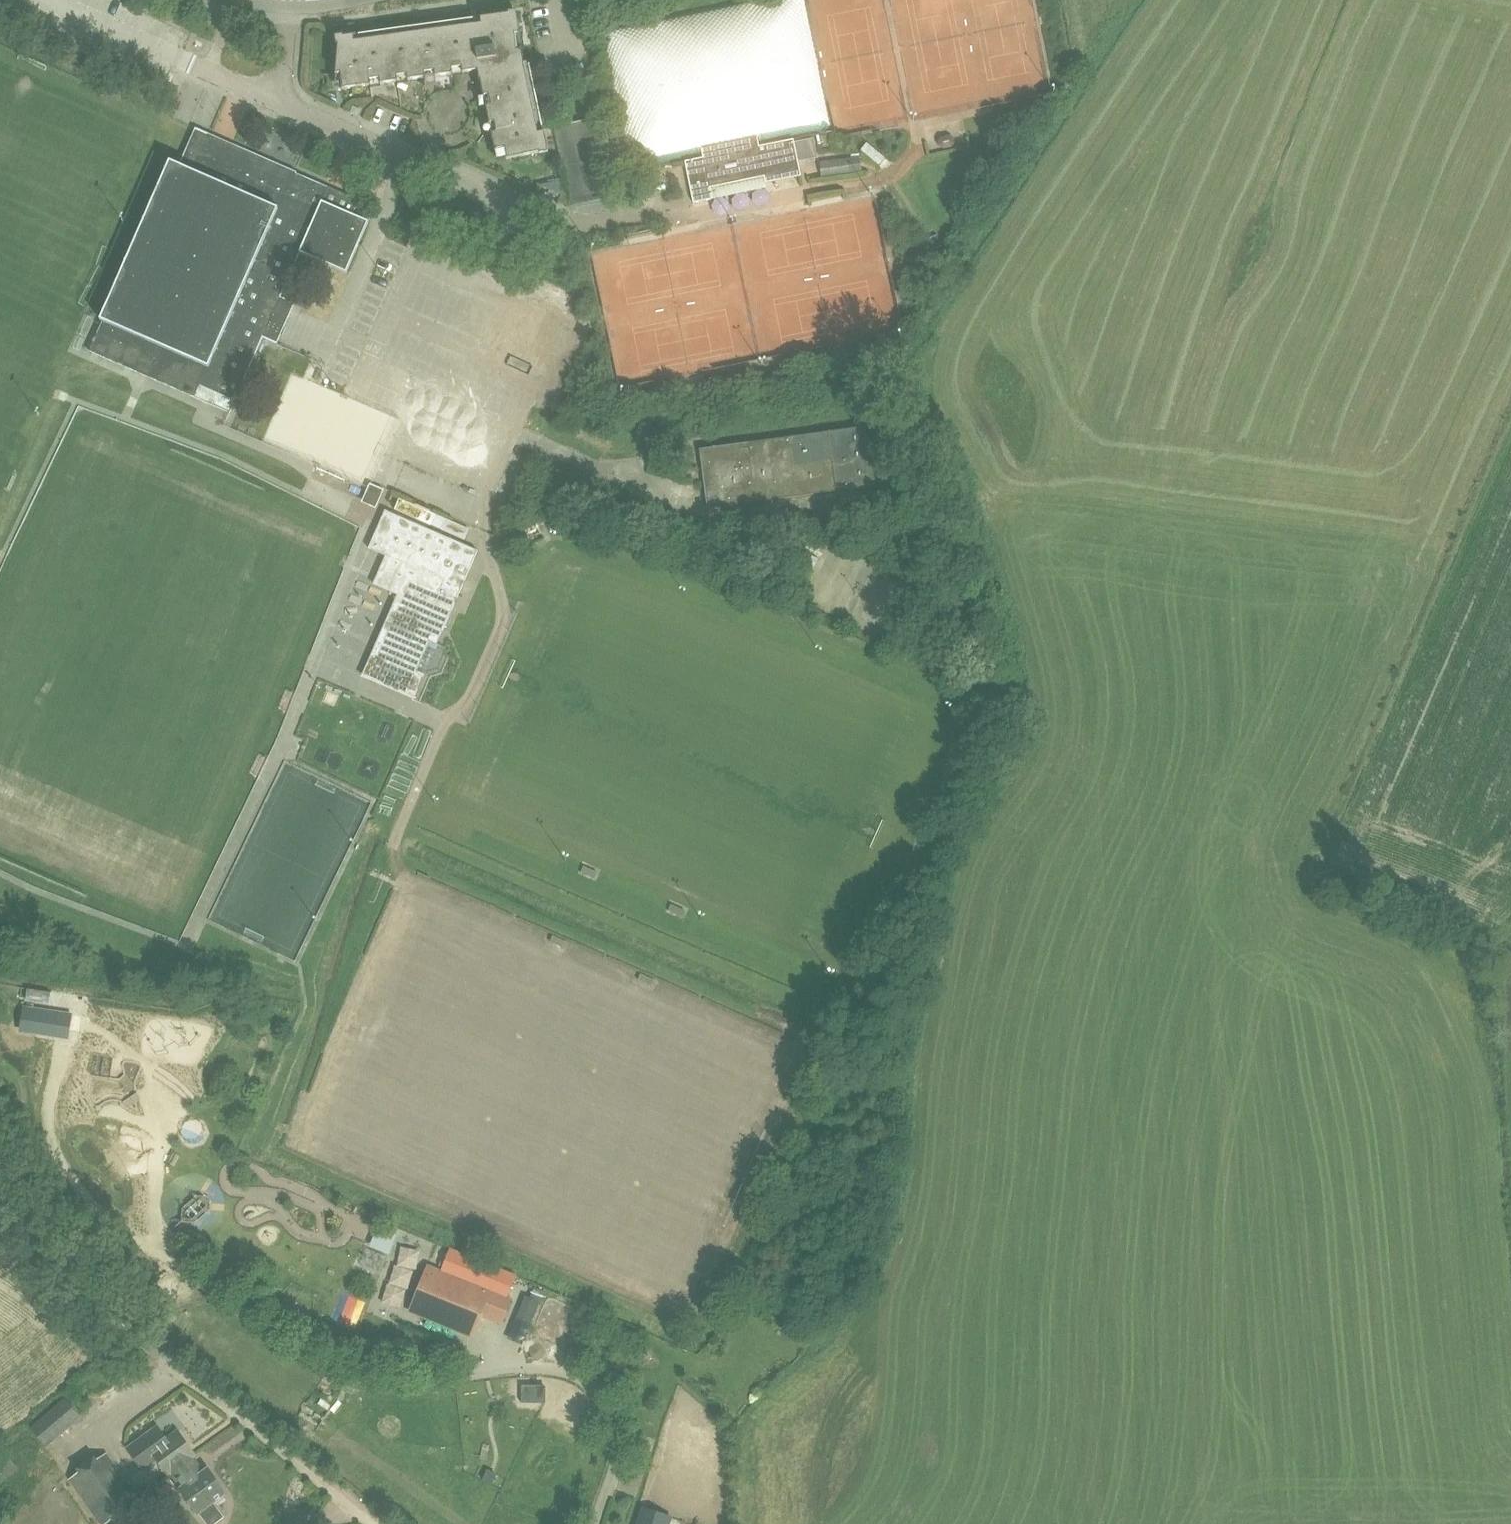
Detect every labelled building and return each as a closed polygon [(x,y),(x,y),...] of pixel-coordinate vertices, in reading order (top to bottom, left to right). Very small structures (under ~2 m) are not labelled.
[(794,138),(759,145),(759,142),(831,128),(805,0),(733,0),(602,28),(630,168),(703,154),(703,157),(686,160),(694,201),(712,197),(710,186),(765,175),(766,182),(801,175),(799,161),(795,142),(794,138)] [(504,148),(506,158),(548,149),(544,128),(543,128),(530,64),(524,65),(517,11),(338,36),(336,73),(340,72),(342,88),(477,69),(479,79),(480,79),(495,150),(504,148)] [(286,302),(279,299),(300,250),(347,271),(369,220),(353,214),(360,199),(196,127),(180,164),(171,160),(101,318),(103,318),(89,349),(193,395),(198,383),(234,399),(274,308),(282,311),(286,302)] [(795,142),(799,161),(816,157),(812,138),(795,142)] [(860,157),(820,162),(822,175),(862,171),(860,157)] [(891,419),(656,446),(667,542),(902,516),(891,419)] [(379,488),(371,485),(366,496),(374,499),(379,488)] [(436,516),(399,500),(395,511),(431,526),(436,516)] [(424,675),(417,672),(430,640),(437,643),(478,550),(386,510),(369,548),(410,566),(363,676),(414,698),(424,675)] [(469,528),(446,518),(441,529),(464,539),(469,528)] [(73,1012),(23,1004),(19,1029),(69,1037),(73,1012)] [(211,1223),(223,1198),(206,1190),(194,1215),(211,1223)] [(409,1311),(472,1336),(481,1315),(502,1323),(511,1298),(428,1265),(409,1311)] [(366,1328),(374,1303),(365,1301),(357,1325),(366,1328)] [(493,1328),(490,1338),(508,1345),(512,1335),(493,1328)] [(47,1447),(82,1417),(65,1396),(29,1427),(47,1447)] [(172,1473),(193,1458),(195,1456),(178,1432),(167,1440),(158,1428),(128,1450),(142,1470),(157,1459),(170,1475),(172,1473)] [(140,1499),(107,1451),(97,1458),(95,1454),(75,1468),(78,1472),(69,1478),(101,1523),(105,1523),(112,1519),(114,1523),(134,1509),(131,1506),(140,1499)] [(206,1523),(215,1523),(225,1517),(213,1502),(226,1492),(208,1469),(204,1472),(193,1458),(172,1473),(183,1488),(181,1489),(206,1523)] [(670,1517),(642,1508),(637,1523),(668,1523),(670,1517)]
